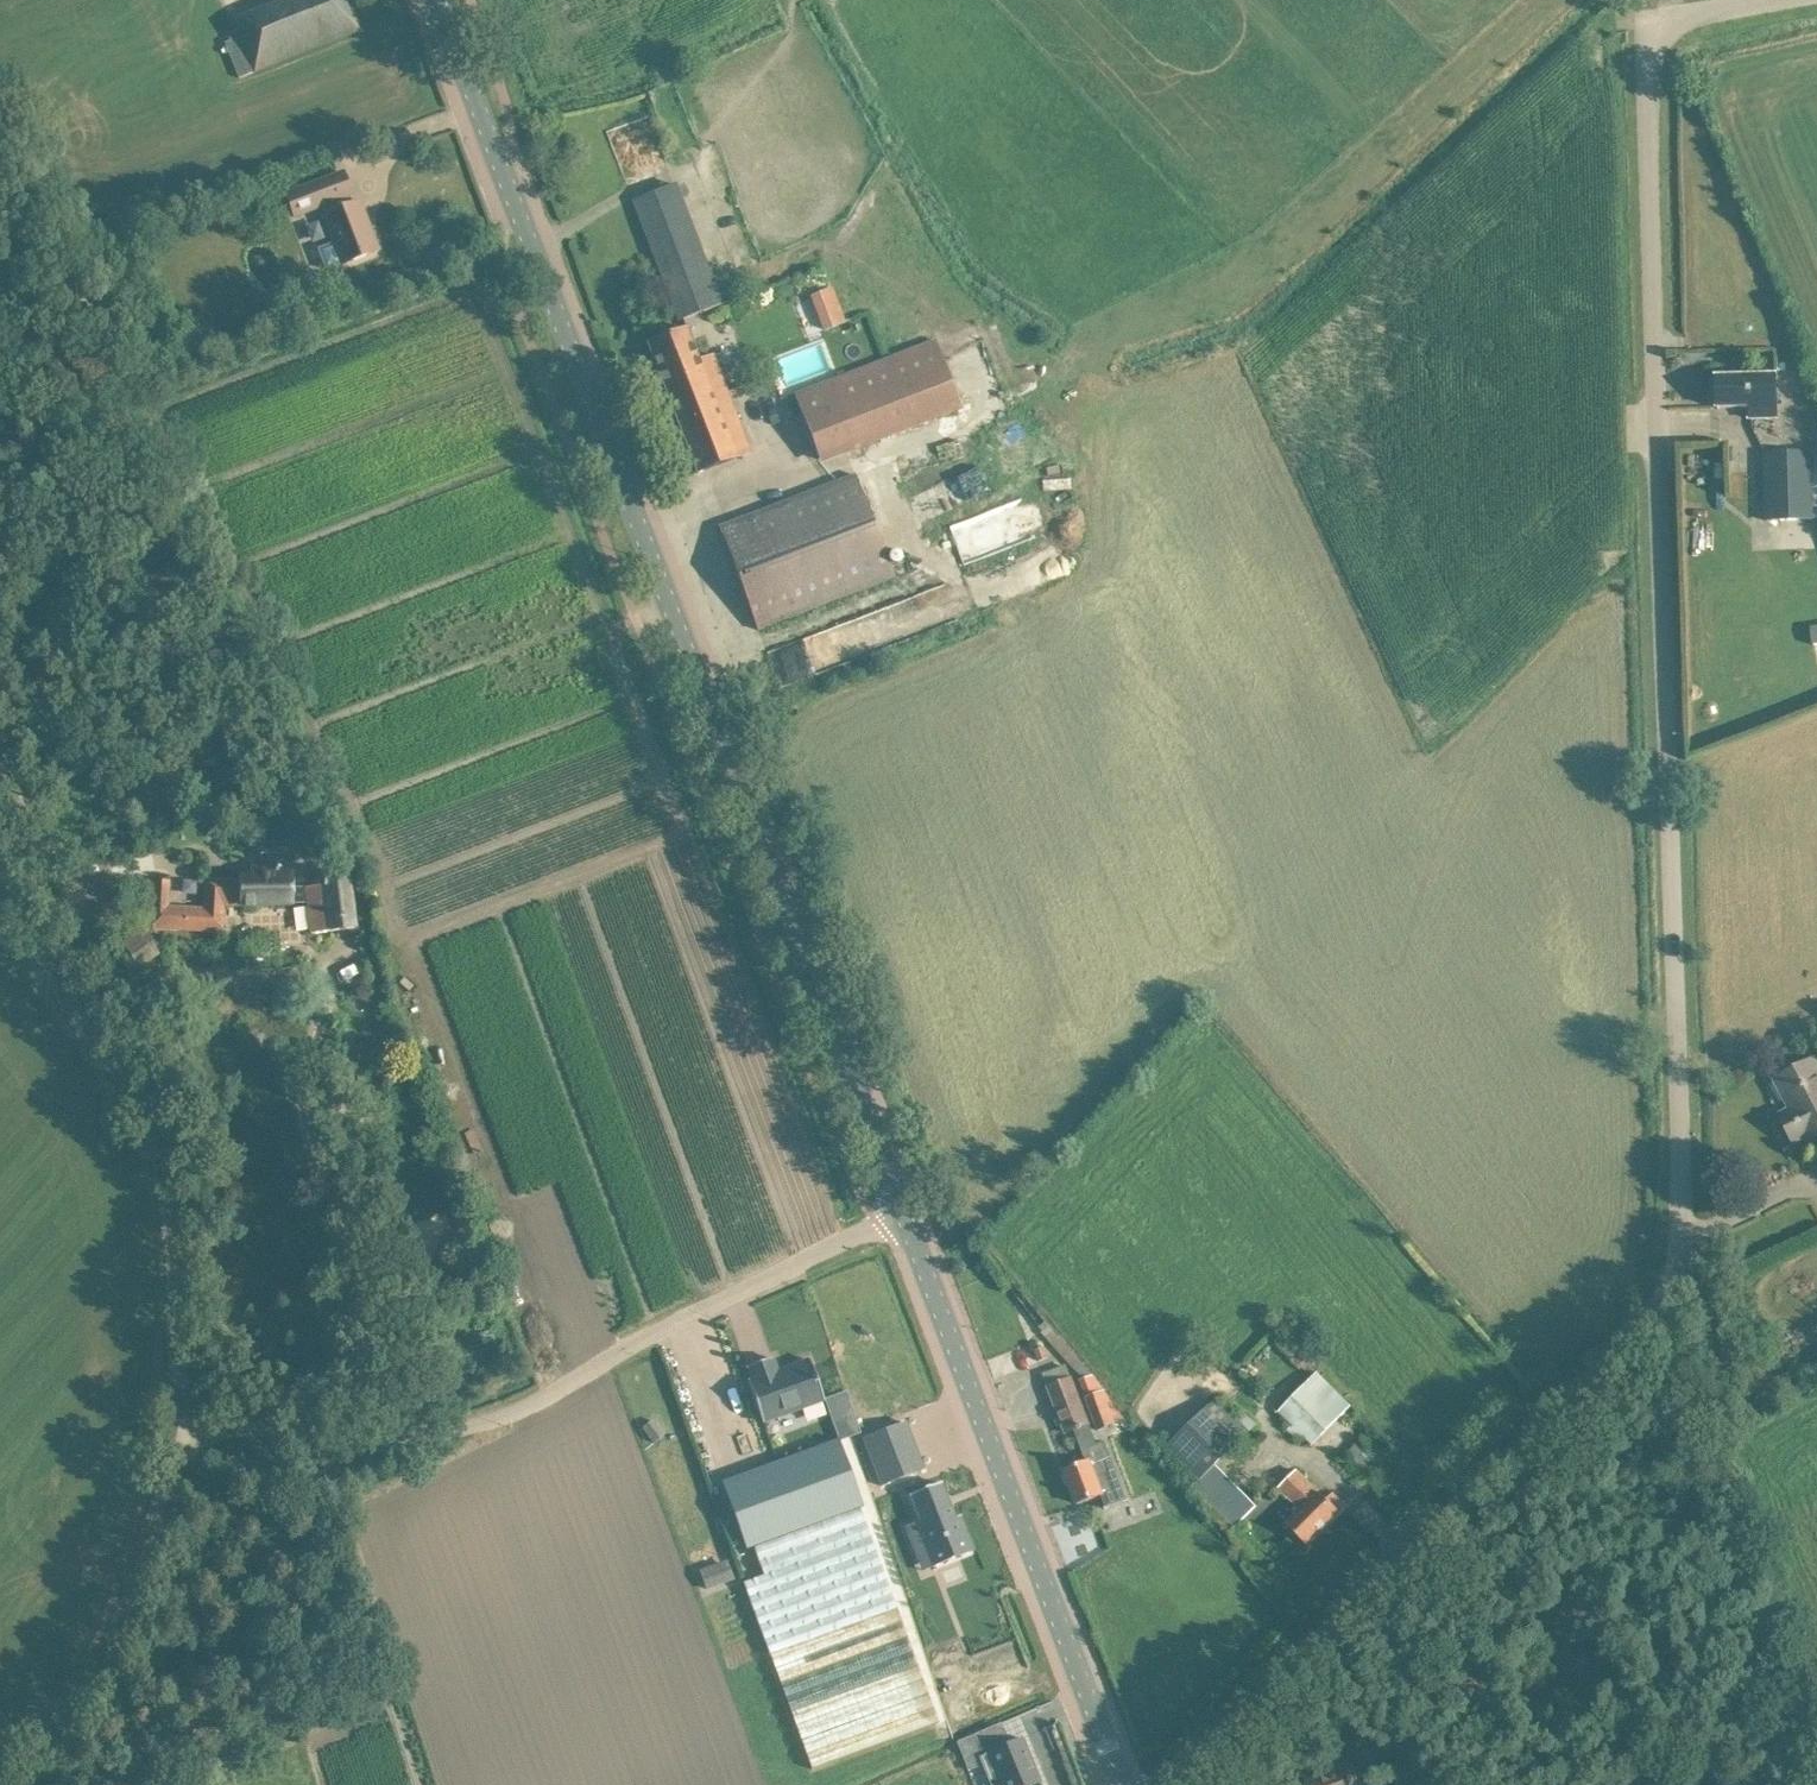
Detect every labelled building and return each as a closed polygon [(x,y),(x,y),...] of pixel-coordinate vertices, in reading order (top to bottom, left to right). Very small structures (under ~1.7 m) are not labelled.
[(243,13),(249,29),(217,41),(233,81),(362,30),(350,0),(277,0),(243,13)] [(295,216),(322,206),(325,215),(324,215),(335,242),(319,249),(326,269),(342,262),(343,264),(379,250),(360,201),(353,204),(350,195),(353,194),(344,172),(286,194),(295,216)] [(678,321),(720,305),(675,185),(633,201),(678,321)] [(750,452),(721,377),(713,355),(699,360),(687,328),(649,343),(698,472),(750,452)] [(820,463),(961,407),(935,341),(794,396),(820,463)] [(1776,375),(1736,376),(1736,372),(1721,373),(1721,377),(1717,377),(1717,381),(1713,381),(1713,397),(1717,397),(1718,408),(1749,407),(1750,419),(1777,418),(1776,375)] [(1767,520),(1814,519),(1812,452),(1764,454),(1767,520)] [(895,578),(856,475),(719,527),(758,630),(895,578)] [(320,810),(302,816),(307,830),(325,824),(320,810)] [(325,885),(306,887),(292,888),(291,870),(281,870),(282,864),(277,864),(277,853),(262,854),(262,865),(251,866),(251,876),(239,877),(239,879),(240,905),(307,902),(311,934),(354,928),(347,875),(325,878),(325,885)] [(240,905),(239,879),(226,879),(205,878),(204,908),(168,907),(169,882),(155,881),(153,915),(152,927),(152,929),(220,932),(221,906),(240,905)] [(149,914),(149,893),(120,893),(119,913),(149,914)] [(1790,1109),(1796,1121),(1785,1126),(1794,1143),(1805,1138),(1806,1141),(1816,1135),(1816,1078),(1809,1063),(1813,1061),(1814,1062),(1815,1061),(1814,1059),(1775,1080),(1790,1109)] [(748,1367),(753,1381),(748,1382),(763,1423),(824,1400),(810,1360),(777,1372),(772,1358),(748,1367)] [(1279,1411),(1313,1445),(1351,1407),(1317,1373),(1279,1411)] [(1111,1436),(1120,1461),(1139,1454),(1130,1430),(1133,1429),(1099,1383),(1093,1376),(1081,1381),(1099,1429),(1113,1424),(1117,1434),(1111,1436)] [(1090,1424),(1073,1378),(1049,1387),(1066,1433),(1075,1429),(1090,1424)] [(1193,1486),(1235,1529),(1257,1507),(1215,1465),(1249,1432),(1216,1398),(1168,1446),(1200,1479),(1193,1486)] [(860,1433),(854,1416),(833,1424),(839,1439),(839,1441),(860,1433)] [(654,1419),(643,1427),(655,1443),(666,1435),(654,1419)] [(905,1422),(864,1438),(882,1486),(923,1470),(905,1422)] [(1116,1470),(1105,1442),(1098,1444),(1090,1424),(1075,1429),(1087,1463),(1066,1471),(1078,1504),(1102,1495),(1106,1507),(1105,1507),(1105,1509),(1129,1500),(1129,1498),(1127,1499),(1116,1470)] [(754,1546),(860,1508),(863,1507),(839,1441),(839,1439),(722,1482),(747,1549),(754,1546)] [(1302,1510),(1287,1525),(1306,1544),(1345,1506),(1333,1493),(1327,1500),(1297,1470),(1280,1488),(1302,1510)] [(941,1483),(910,1495),(918,1514),(924,1531),(919,1533),(932,1567),(949,1561),(948,1560),(956,1557),(956,1558),(973,1551),(960,1518),(955,1519),(941,1483)] [(939,1723),(860,1508),(754,1546),(765,1576),(745,1584),(770,1654),(812,1769),(939,1723)] [(729,1563),(701,1573),(707,1589),(735,1579),(729,1563)] [(981,1732),(957,1742),(968,1770),(977,1767),(972,1754),(988,1747),(981,1732)] [(979,1757),(991,1784),(1034,1784),(1041,1782),(1032,1762),(1015,1769),(1005,1746),(979,1757)]
